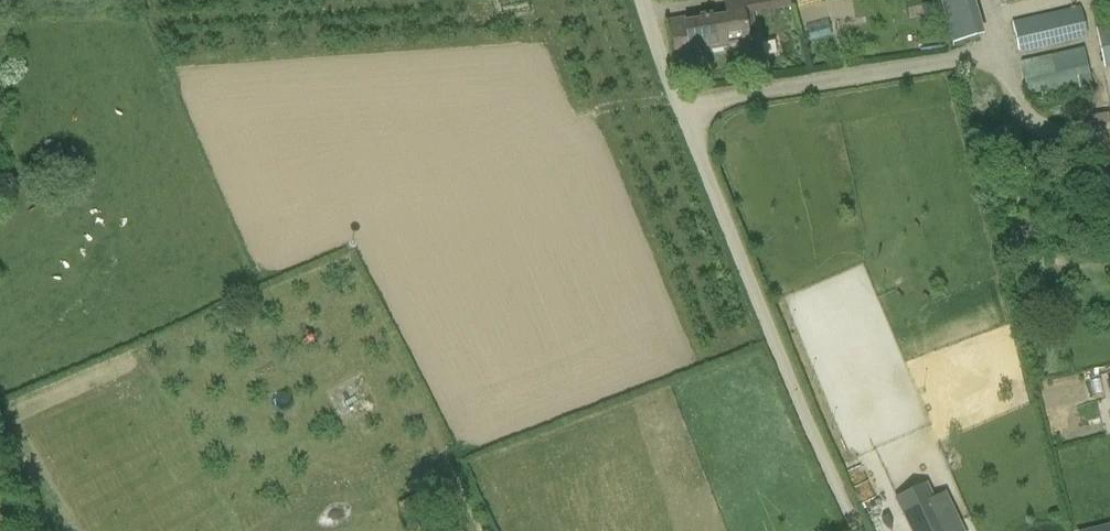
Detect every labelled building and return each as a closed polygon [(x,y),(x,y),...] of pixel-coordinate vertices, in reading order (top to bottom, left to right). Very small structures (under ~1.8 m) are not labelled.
[(727,16),(712,18),(711,14),(669,21),(675,56),(727,48),(726,46),(749,42),(748,37),(757,36),(753,14),(791,7),(790,0),(724,0),(727,16)] [(949,25),(955,41),(982,33),(970,0),(940,0),(949,25)] [(921,5),(924,17),(933,15),(931,3),(921,5)] [(1018,53),(1082,38),(1086,37),(1080,8),(1012,22),(1018,53)] [(1096,30),(1105,70),(1109,69),(1109,27),(1096,30)] [(1030,101),(1093,87),(1084,48),(1021,62),(1030,101)] [(925,485),(897,498),(913,530),(947,530),(925,485)]
